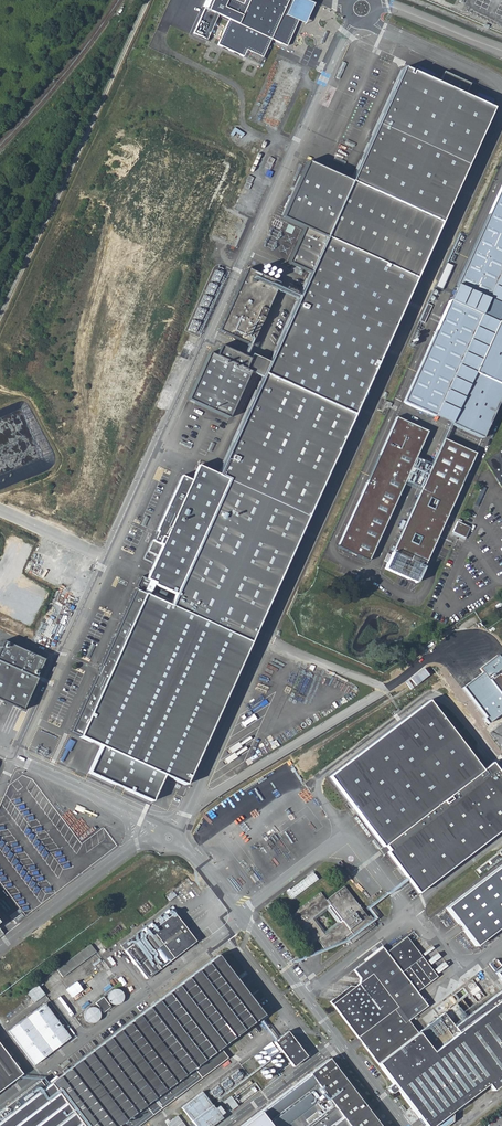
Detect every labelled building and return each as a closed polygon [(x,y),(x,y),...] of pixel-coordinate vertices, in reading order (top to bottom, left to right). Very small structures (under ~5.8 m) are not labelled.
[(196,35),(207,40),(219,14),(232,20),(220,45),(245,56),(247,51),(267,59),(275,42),(289,48),(300,24),(308,28),(319,5),(308,0),(207,0),(204,7),(208,9),(196,35)] [(299,69),(284,63),(260,116),(283,127),(305,78),(297,75),(299,69)] [(269,364),(262,379),(218,478),(199,469),(193,483),(184,478),(160,531),(162,532),(158,541),(156,540),(151,551),(161,555),(145,593),(250,638),(355,417),(490,108),(463,97),(469,85),(443,73),(437,86),(402,70),(351,183),(306,163),(281,219),(304,229),(288,264),(309,274),(269,364)] [(403,404),(440,420),(483,440),(501,397),(501,326),(497,324),(501,312),(501,187),(501,186),(455,288),(487,302),(480,316),(448,302),(403,404)] [(285,241),(292,243),(295,236),(288,234),(285,241)] [(214,269),(190,331),(201,335),(225,273),(214,269)] [(279,285),(245,269),(217,331),(251,347),(279,285)] [(207,354),(186,401),(227,419),(248,372),(243,370),(247,360),(218,347),(214,357),(207,354)] [(261,360),(250,355),(247,360),(243,370),(248,372),(253,375),(262,379),(269,364),(261,360)] [(428,432),(396,418),(338,548),(370,562),(428,432)] [(445,440),(386,569),(418,584),(476,454),(445,440)] [(485,461),(501,488),(501,450),(485,461)] [(456,523),(451,533),(464,538),(468,529),(456,523)] [(145,593),(132,587),(68,728),(100,742),(87,769),(150,797),(161,769),(184,780),(250,638),(145,593)] [(22,708),(43,661),(0,642),(0,699),(22,708)] [(490,723),(501,714),(501,657),(500,653),(481,668),(484,672),(465,687),(490,723)] [(327,775),(381,845),(384,843),(388,849),(386,850),(417,891),(501,825),(501,776),(490,760),(479,769),(425,699),(327,775)] [(210,842),(247,893),(276,872),(238,821),(210,842)] [(428,907),(463,954),(501,922),(501,847),(428,907)] [(292,900),(320,880),(314,871),(286,891),(292,900)] [(319,951),(344,943),(377,918),(371,911),(365,912),(345,886),(343,887),(329,897),(326,898),(321,891),(291,914),(308,937),(310,945),(317,939),(321,944),(317,947),(318,948),(319,951)] [(145,933),(142,929),(121,945),(147,978),(196,942),(176,914),(153,930),(149,925),(145,928),(149,934),(139,940),(138,938),(145,933)] [(408,936),(388,951),(384,945),(355,967),(362,976),(361,980),(357,984),(352,984),(351,989),(346,988),(345,993),(340,992),(339,996),(336,996),(334,997),(331,999),(359,1035),(378,1061),(418,1030),(405,1013),(424,998),(418,991),(438,976),(438,975),(437,974),(408,936)] [(93,943),(59,968),(65,975),(99,950),(93,943)] [(50,1076),(91,1125),(133,1125),(224,1053),(216,1043),(258,1010),(211,951),(176,979),(50,1076)] [(73,997),(83,989),(77,981),(66,988),(73,997)] [(27,992),(35,1002),(46,994),(38,984),(27,992)] [(479,1005),(501,1039),(501,987),(479,1005)] [(107,992),(111,1005),(125,1001),(121,988),(107,992)] [(103,996),(95,1002),(103,1012),(110,1006),(103,996)] [(46,1002),(10,1028),(35,1063),(71,1036),(46,1002)] [(91,1024),(102,1015),(93,1004),(82,1013),(91,1024)] [(449,1006),(418,1030),(378,1061),(394,1081),(389,1085),(389,1087),(392,1090),(394,1091),(398,1087),(427,1125),(430,1125),(433,1124),(434,1125),(440,1125),(443,1125),(452,1118),(453,1110),(452,1109),(486,1082),(501,1069),(501,1039),(479,1005),(460,1020),(449,1006)] [(293,1067),(306,1057),(286,1031),(273,1041),(293,1067)] [(23,1073),(0,1041),(0,1089),(23,1073)] [(240,1125),(382,1125),(329,1057),(309,1073),(262,1109),(240,1125)] [(239,1069),(209,1090),(216,1099),(245,1077),(239,1069)] [(50,1076),(0,1116),(0,1125),(91,1125),(50,1076)] [(254,1086),(240,1097),(245,1103),(259,1092),(254,1086)] [(181,1108),(190,1120),(211,1104),(202,1092),(181,1108)] [(231,1095),(223,1101),(230,1110),(238,1105),(231,1095)] [(194,1125),(211,1125),(222,1118),(211,1104),(190,1120),(194,1125)] [(169,1125),(186,1125),(178,1115),(167,1123),(169,1125)]
